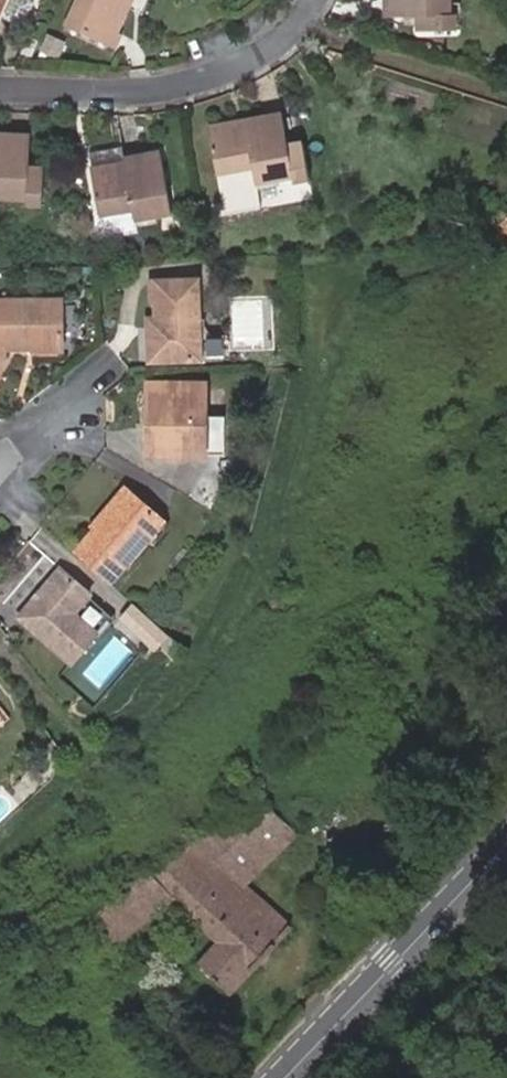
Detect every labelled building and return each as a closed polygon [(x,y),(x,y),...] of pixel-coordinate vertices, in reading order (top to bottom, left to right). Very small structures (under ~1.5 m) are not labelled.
[(66,25),(114,48),(121,33),(114,29),(127,0),(78,0),(66,25)] [(383,12),(414,13),(415,27),(449,28),(449,12),(443,12),(443,0),(382,0),(383,12)] [(281,117),(206,128),(213,173),(248,168),(250,183),(290,176),(291,180),(304,177),(299,144),(285,146),(281,117)] [(0,134),(0,195),(26,195),(26,202),(41,202),(42,169),(26,167),(28,135),(0,134)] [(130,215),(168,209),(158,150),(119,156),(120,161),(115,162),(113,145),(88,149),(91,165),(97,209),(128,204),(130,215)] [(162,332),(154,333),(156,360),(205,357),(200,277),(158,280),(161,317),(162,332)] [(0,301),(0,357),(8,357),(7,349),(64,349),(63,301),(0,301)] [(152,318),(154,333),(162,332),(161,317),(152,318)] [(159,414),(153,415),(153,457),(213,457),(212,385),(159,385),(159,414)] [(103,581),(156,518),(124,491),(71,554),(103,581)] [(103,581),(110,587),(163,524),(156,518),(103,581)] [(72,615),(89,595),(59,570),(20,618),(72,664),(97,635),(72,615)] [(151,647),(161,634),(140,618),(130,631),(151,647)] [(173,660),(182,647),(163,635),(154,648),(173,660)] [(245,885),(298,836),(252,791),(195,838),(245,885)] [(293,929),(245,885),(195,838),(92,922),(115,949),(175,898),(221,942),(200,965),(232,995),(293,929)]
